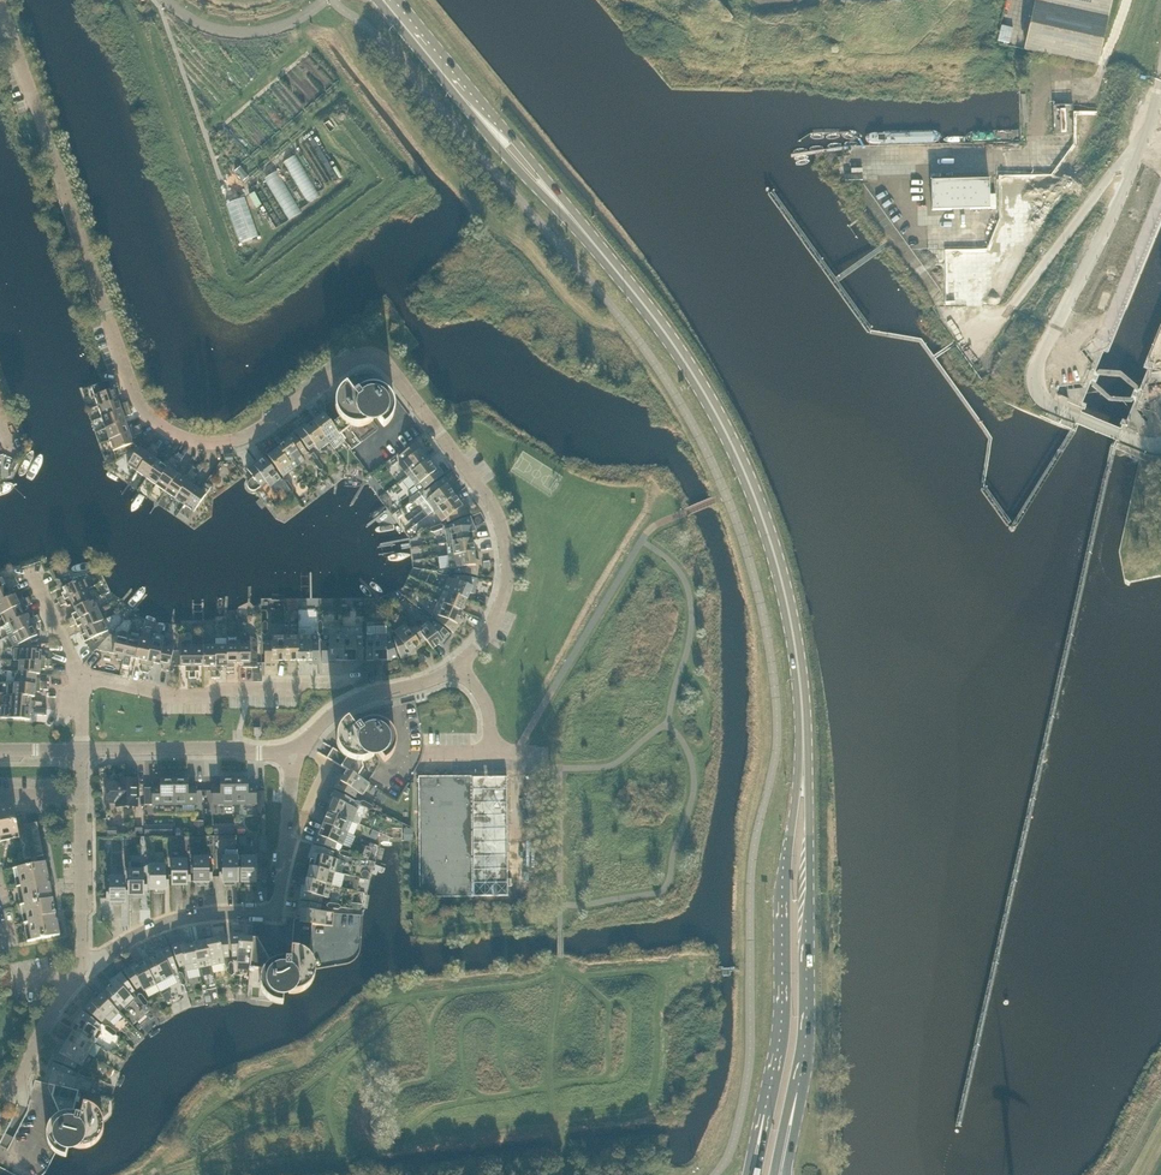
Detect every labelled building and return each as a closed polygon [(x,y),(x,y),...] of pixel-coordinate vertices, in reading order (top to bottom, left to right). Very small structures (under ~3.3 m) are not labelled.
[(1111,0),(1036,0),(1036,2),(1107,18),(1111,0)] [(1097,65),(1107,18),(1036,2),(1025,49),(1097,65)] [(1080,134),(1080,119),(1083,119),(1083,104),(1063,104),(1064,134),(1080,134)] [(296,154),(284,162),(309,203),(321,195),(296,154)] [(277,171),(265,178),(290,220),(302,212),(277,171)] [(932,210),(990,209),(989,179),(932,180),(932,210)] [(118,383),(112,385),(110,380),(92,386),(99,407),(118,400),(117,395),(122,394),(118,383)] [(354,394),(347,384),(344,387),(341,389),(339,393),(337,396),(336,400),(336,401),(326,403),(325,403),(325,405),(326,412),(326,413),(325,414),(340,434),(349,427),(350,426),(352,426),(354,426),(358,426),(362,426),(366,425),(369,423),(373,421),(373,420),(372,419),(376,416),(384,427),(386,425),(391,421),(394,415),(394,414),(395,408),(395,405),(395,404),(394,400),(392,397),(390,394),(387,391),(386,390),(383,388),(379,386),(376,385),(372,385),(369,385),(361,388),(357,391),(357,392),(354,394)] [(129,402),(120,405),(118,400),(99,407),(102,418),(131,408),(129,402)] [(124,417),(133,414),(131,408),(102,418),(106,428),(126,422),(124,417)] [(329,442),(340,434),(325,414),(314,422),(329,442)] [(132,425),(127,426),(126,422),(106,428),(110,439),(141,429),(139,425),(133,427),(132,425)] [(329,442),(314,422),(306,428),(304,425),(296,432),(310,450),(315,446),(319,450),(329,442)] [(136,435),(142,432),(141,429),(110,439),(114,450),(133,444),(132,439),(137,437),(136,435)] [(307,452),(293,434),(285,440),(287,442),(278,449),(294,469),(305,461),(301,456),(307,452)] [(138,471),(156,445),(153,442),(149,448),(147,446),(144,450),(140,447),(128,464),(138,471)] [(428,460),(422,452),(424,450),(418,442),(400,456),(404,461),(399,465),(408,476),(428,460)] [(156,452),(159,447),(156,445),(138,471),(147,478),(159,461),(155,458),(158,454),(156,452)] [(283,477),(294,469),(278,449),(268,456),(283,477)] [(156,485),(175,458),(172,456),(168,461),(166,460),(163,464),(159,461),(147,478),(156,485)] [(174,466),(178,460),(175,458),(156,485),(166,491),(178,474),(174,471),(177,467),(174,466)] [(270,487),(281,479),(266,458),(259,463),(260,464),(258,465),(256,462),(247,469),(254,477),(252,478),(250,480),(248,482),(248,485),(248,487),(250,489),(252,490),(255,490),(256,490),(257,489),(260,487),(267,482),(270,487)] [(314,459),(322,470),(323,470),(323,466),(317,459),(314,458),(314,459)] [(319,469),(322,470),(314,459),(314,462),(319,469)] [(434,468),(432,466),(428,460),(408,476),(416,486),(420,483),(425,488),(443,475),(436,466),(434,468)] [(175,498),(194,471),(191,469),(187,474),(185,473),(182,477),(178,474),(166,491),(175,498)] [(193,479),(197,473),(194,471),(175,498),(185,504),(197,488),(193,485),(196,481),(193,479)] [(455,495),(451,490),(449,487),(451,486),(444,477),(426,491),(431,497),(426,500),(434,511),(455,495)] [(290,492),(293,492),(285,481),(284,484),(290,492)] [(285,481),(293,492),(294,489),(288,481),(285,481)] [(194,511),(212,487),(206,483),(201,490),(197,488),(185,504),(194,511)] [(397,500),(388,488),(382,493),(391,504),(397,500)] [(461,503),(459,501),(455,495),(434,511),(442,521),(447,518),(448,522),(469,513),(464,501),(461,503)] [(472,539),(471,529),(476,529),(470,516),(449,525),(451,529),(445,529),(447,543),(472,539)] [(449,555),(474,552),(472,539),(447,543),(449,555)] [(474,560),(475,559),(474,552),(449,555),(450,569),(456,568),(455,572),(478,575),(480,561),(474,562),(474,560)] [(5,579),(3,575),(0,576),(0,589),(19,580),(17,577),(11,580),(10,577),(5,579)] [(475,592),(477,578),(455,575),(454,579),(449,577),(444,589),(467,599),(471,590),(475,592)] [(59,602),(89,589),(84,578),(80,580),(78,578),(74,580),(74,582),(65,587),(67,591),(63,593),(64,596),(58,599),(59,602)] [(20,584),(19,580),(0,589),(0,602),(13,596),(11,591),(15,589),(14,587),(20,584)] [(75,608),(94,599),(89,589),(59,602),(61,606),(67,603),(68,606),(73,604),(75,608)] [(462,611),(467,599),(444,589),(439,601),(462,611)] [(18,599),(16,594),(13,596),(0,602),(0,610),(2,614),(31,600),(29,596),(23,599),(22,597),(18,599)] [(69,623),(99,610),(94,599),(75,608),(77,612),(72,615),(74,617),(67,620),(69,623)] [(27,606),(33,604),(31,600),(2,614),(7,625),(9,623),(25,615),(23,611),(28,609),(27,606)] [(454,633),(463,622),(459,620),(462,611),(439,601),(434,614),(439,616),(436,619),(454,633)] [(85,629),(103,620),(99,610),(69,623),(71,627),(77,624),(78,627),(82,624),(85,629)] [(38,615),(30,618),(28,613),(25,615),(9,623),(14,633),(37,623),(41,621),(38,615)] [(94,652),(97,649),(110,635),(103,620),(85,629),(87,633),(82,635),(87,645),(88,647),(94,652)] [(432,625),(429,620),(418,628),(426,640),(433,649),(441,643),(443,646),(452,635),(434,621),(432,625)] [(36,631),(40,629),(37,623),(14,633),(19,644),(31,639),(33,642),(39,639),(36,631)] [(409,628),(406,624),(395,632),(398,636),(394,637),(401,659),(415,654),(413,650),(421,644),(426,640),(418,628),(415,624),(409,628)] [(387,634),(387,626),(367,626),(367,632),(368,633),(367,635),(367,640),(366,640),(366,660),(384,660),(384,665),(389,663),(398,660),(391,638),(387,640),(387,634)] [(128,633),(126,632),(123,631),(121,632),(119,633),(118,633),(117,636),(110,634),(110,635),(97,649),(118,654),(117,659),(124,661),(130,635),(128,633)] [(136,658),(141,638),(130,635),(124,661),(123,665),(129,666),(131,657),(136,658)] [(286,661),(286,635),(272,635),(272,641),(265,641),(265,664),(276,664),(276,661),(286,661)] [(299,661),(299,635),(286,635),(286,661),(299,661)] [(312,641),(312,635),(299,635),(299,661),(308,661),(308,664),(319,663),(319,641),(312,641)] [(333,660),(343,660),(343,635),(329,635),(329,641),(322,641),(322,663),(333,663),(333,660)] [(356,640),(356,635),(343,635),(343,660),(352,660),(352,663),(363,663),(363,640),(356,640)] [(145,672),(152,640),(141,638),(136,658),(141,659),(140,664),(142,665),(141,671),(145,672)] [(159,663),(164,643),(152,640),(145,672),(149,673),(150,667),(153,667),(154,662),(159,663)] [(234,663),(239,663),(239,642),(227,642),(227,645),(227,666),(227,672),(234,672),(234,663)] [(251,645),(251,642),(239,642),(239,663),(244,663),(244,668),(255,668),(255,660),(251,660),(251,659),(258,659),(258,645),(251,645)] [(174,650),(175,645),(164,643),(159,663),(163,664),(162,669),(173,672),(174,666),(178,666),(178,650),(174,650)] [(193,645),(191,643),(188,643),(186,643),(183,643),(181,645),(181,650),(178,650),(178,666),(181,666),(186,666),(186,671),(189,671),(189,678),(193,678),(193,645)] [(199,666),(204,666),(204,645),(193,645),(193,678),(197,678),(197,671),(199,671),(199,666)] [(212,678),(216,678),(216,645),(204,645),(204,666),(209,666),(209,671),(212,671),(212,678)] [(227,666),(227,645),(216,645),(216,678),(220,678),(220,671),(222,671),(222,666),(227,666)] [(41,656),(42,650),(21,649),(20,661),(52,663),(53,659),(46,659),(46,656),(41,656)] [(52,667),(52,663),(20,661),(19,672),(37,673),(37,674),(40,674),(40,669),(45,669),(45,666),(52,667)] [(19,672),(16,671),(15,683),(47,686),(48,682),(41,681),(41,679),(36,678),(37,674),(37,673),(19,672)] [(47,690),(47,686),(15,683),(14,694),(14,695),(32,696),(32,697),(35,697),(35,692),(40,692),(40,689),(47,690)] [(14,695),(14,694),(7,694),(7,695),(5,696),(4,697),(3,702),(5,704),(7,704),(7,706),(10,706),(42,709),(43,705),(36,704),(36,701),(31,701),(32,697),(32,696),(14,695)] [(42,713),(42,709),(10,706),(9,718),(30,719),(30,714),(35,715),(35,712),(42,713)] [(368,721),(367,718),(359,720),(360,725),(358,726),(359,726),(355,729),(348,719),(345,722),(340,727),(339,730),(338,733),(337,738),(337,742),(339,749),(341,752),(343,754),(347,758),(341,767),(348,770),(359,776),(364,767),(363,761),(367,760),(371,758),(374,756),(372,753),(376,750),(385,762),(388,760),(391,757),(393,754),(395,750),(396,747),(396,746),(396,742),(396,739),(395,735),(392,729),(390,727),(388,725),(385,723),(381,721),(380,721),(377,720),(374,720),(370,720),(368,721)] [(355,797),(363,795),(370,783),(359,776),(348,770),(344,776),(345,777),(343,779),(340,777),(335,787),(355,797)] [(420,897),(474,896),(473,777),(419,777),(420,843),(420,897)] [(137,797),(138,797),(138,778),(121,779),(121,782),(106,782),(106,802),(117,802),(117,806),(137,806),(137,797)] [(160,804),(181,803),(181,778),(168,778),(168,785),(160,785),(159,799),(160,804)] [(181,778),(181,803),(202,803),(202,785),(194,785),(194,778),(181,778)] [(216,803),(237,803),(237,778),(224,778),(224,785),(216,785),(216,803)] [(237,778),(237,803),(258,803),(258,786),(250,786),(250,778),(237,778)] [(329,811),(353,821),(358,808),(353,806),(355,801),(335,790),(330,801),(334,802),(333,805),(332,804),(329,811)] [(0,837),(1,841),(2,841),(1,837),(18,833),(19,838),(20,838),(18,829),(13,806),(0,808),(0,837)] [(329,811),(324,823),(348,833),(353,821),(329,811)] [(37,857),(44,855),(38,822),(31,824),(37,857)] [(348,833),(324,823),(320,832),(317,831),(314,842),(335,849),(337,843),(342,845),(348,833)] [(172,825),(164,825),(164,835),(172,834),(172,825)] [(234,825),(225,825),(225,834),(234,834),(234,825)] [(25,828),(18,829),(20,838),(24,859),(31,858),(25,828)] [(102,832),(102,843),(115,843),(115,832),(102,832)] [(332,858),(334,851),(313,845),(309,856),(313,856),(312,859),(311,859),(310,866),(335,872),(338,859),(332,858)] [(209,855),(195,855),(195,882),(209,882),(209,879),(213,879),(213,864),(209,864),(209,855)] [(223,855),(224,864),(220,864),(220,879),(224,879),(224,882),(238,881),(238,855),(223,855)] [(242,855),(242,881),(257,881),(257,879),(261,879),(261,864),(257,864),(257,855),(242,855)] [(187,858),(173,858),(173,884),(187,884),(187,881),(191,882),(191,867),(187,867),(187,858)] [(21,905),(53,898),(50,883),(54,883),(52,876),(49,877),(45,862),(13,868),(14,869),(18,868),(22,886),(17,887),(22,887),(25,903),(20,905),(21,905)] [(131,868),(129,868),(129,894),(144,894),(144,891),(148,891),(148,868),(142,868),(142,862),(131,862),(131,868)] [(165,863),(151,863),(151,889),(166,889),(166,886),(170,886),(170,872),(166,872),(165,863)] [(332,885),(335,872),(310,866),(307,879),(332,885)] [(125,875),(111,875),(111,884),(107,884),(107,899),(111,899),(111,901),(125,901),(125,875)] [(329,898),(332,885),(307,879),(305,886),(302,885),(302,888),(300,899),(322,903),(323,897),(329,898)] [(53,898),(21,905),(25,904),(29,922),(24,923),(24,924),(29,923),(32,940),(28,941),(28,942),(60,935),(58,923),(57,920),(61,919),(59,913),(56,913),(53,898)] [(360,951),(361,947),(363,915),(334,913),(334,912),(321,911),(322,905),(299,902),(298,910),(301,911),(300,919),(297,919),(296,919),(295,920),(295,921),(294,921),(294,922),(294,924),(292,948),(291,960),(287,960),(287,959),(284,959),(283,959),(280,959),(278,960),(276,960),(275,961),(273,961),(272,962),(261,943),(253,942),(253,937),(250,970),(254,971),(255,968),(263,969),(264,970),(261,975),(260,981),(261,987),(264,993),(267,998),(272,1002),(274,1002),(276,1003),(278,1003),(280,1004),(282,1004),(283,1004),(285,982),(291,983),(291,985),(290,985),(289,993),(293,993),(298,993),(302,991),(306,989),(309,987),(312,983),(313,981),(314,979),(315,976),(315,974),(316,971),(315,968),(347,964),(350,962),(354,960),(357,958),(359,955),(360,951)] [(245,938),(243,938),(243,933),(231,934),(232,957),(238,956),(238,962),(251,963),(250,970),(253,937),(245,937),(245,938)] [(224,957),(230,957),(228,934),(214,935),(214,939),(207,940),(212,966),(225,963),(224,957)] [(199,968),(212,966),(207,940),(194,943),(199,968)] [(187,944),(186,941),(172,946),(180,967),(185,965),(186,971),(199,968),(194,943),(187,944)] [(172,970),(177,968),(169,947),(156,952),(157,955),(144,962),(156,985),(157,984),(154,979),(160,976),(162,982),(174,975),(172,970)] [(144,991),(156,985),(144,962),(138,965),(136,962),(124,971),(137,989),(142,986),(144,991)] [(130,994),(135,991),(122,972),(110,981),(112,984),(102,994),(120,1013),(120,1012),(116,1008),(120,1004),(124,1008),(134,998),(130,994)] [(110,1022),(120,1013),(102,994),(96,999),(93,997),(85,1008),(102,1022),(106,1018),(110,1022)] [(97,1029),(101,1024),(83,1010),(74,1022),(77,1024),(73,1030),(95,1043),(102,1032),(97,1029)] [(89,1054),(95,1043),(73,1030),(67,1042),(89,1054)] [(82,1066),(89,1054),(67,1042),(63,1048),(60,1046),(59,1048),(54,1060),(75,1068),(77,1063),(82,1066)] [(74,1090),(77,1077),(72,1076),(74,1071),(53,1062),(48,1076),(51,1077),(49,1085),(74,1090)] [(79,1091),(74,1090),(49,1085),(49,1088),(60,1114),(58,1115),(55,1117),(52,1120),(50,1123),(48,1127),(47,1131),(47,1135),(47,1139),(48,1142),(50,1146),(52,1149),(56,1153),(58,1154),(65,1157),(67,1157),(71,1139),(76,1140),(74,1147),(78,1148),(82,1148),(86,1148),(89,1147),(93,1145),(96,1143),(99,1140),(101,1137),(103,1133),(104,1130),(104,1126),(104,1122),(103,1118),(101,1115),(99,1111),(96,1109),(93,1106),(89,1105),(87,1104),(79,1102),(80,1098),(78,1098),(79,1091)]
